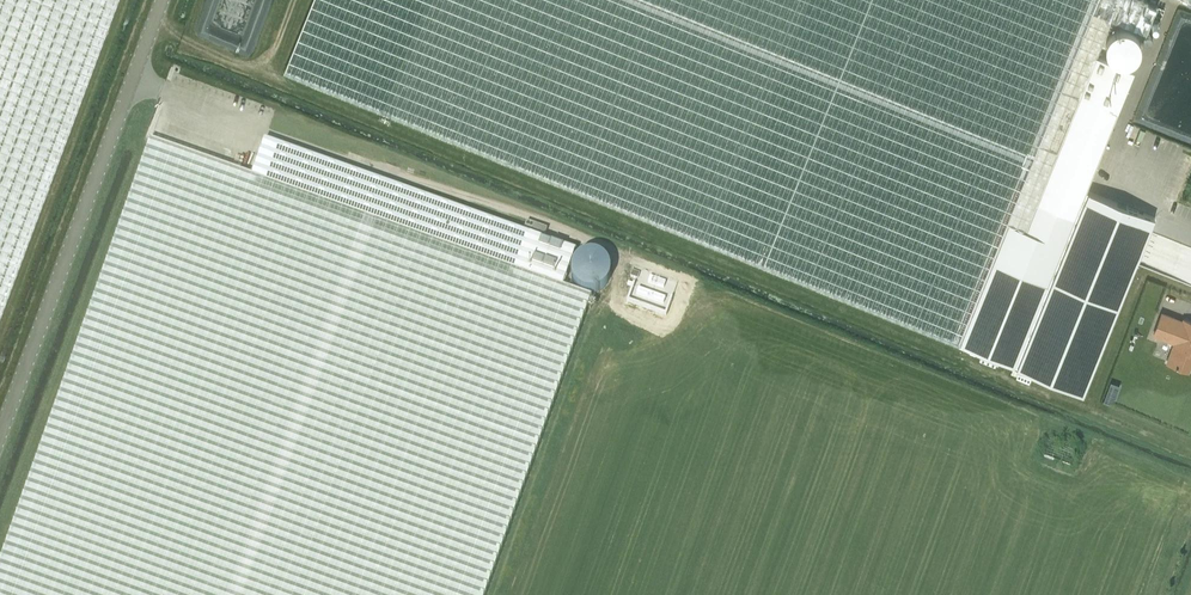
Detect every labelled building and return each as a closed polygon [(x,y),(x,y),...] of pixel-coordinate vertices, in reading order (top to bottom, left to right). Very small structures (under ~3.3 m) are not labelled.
[(117,0),(0,0),(0,314),(117,0)] [(1148,0),(316,0),(286,72),(959,344),(1008,222),(1026,230),(1040,199),(1096,55),(1111,19),(1146,33),(1158,4),(1148,0)] [(1008,222),(959,344),(1015,367),(1075,218),(1086,190),(1135,71),(1096,55),(1040,199),(1026,230),(1008,222)] [(563,287),(252,177),(150,140),(0,562),(0,594),(485,594),(591,297),(563,287)] [(265,141),(252,177),(563,287),(575,251),(265,141)] [(1086,190),(1015,367),(1083,395),(1155,217),(1086,190)] [(524,230),(544,237),(547,230),(526,223),(524,230)] [(589,288),(613,286),(609,254),(582,257),(583,270),(587,270),(588,279),(579,280),(579,286),(589,285),(589,288)] [(1188,370),(1190,362),(1190,363),(1190,322),(1184,319),(1183,322),(1162,313),(1154,334),(1175,342),(1168,363),(1188,370)] [(1110,382),(1103,401),(1113,405),(1120,386),(1110,382)]
